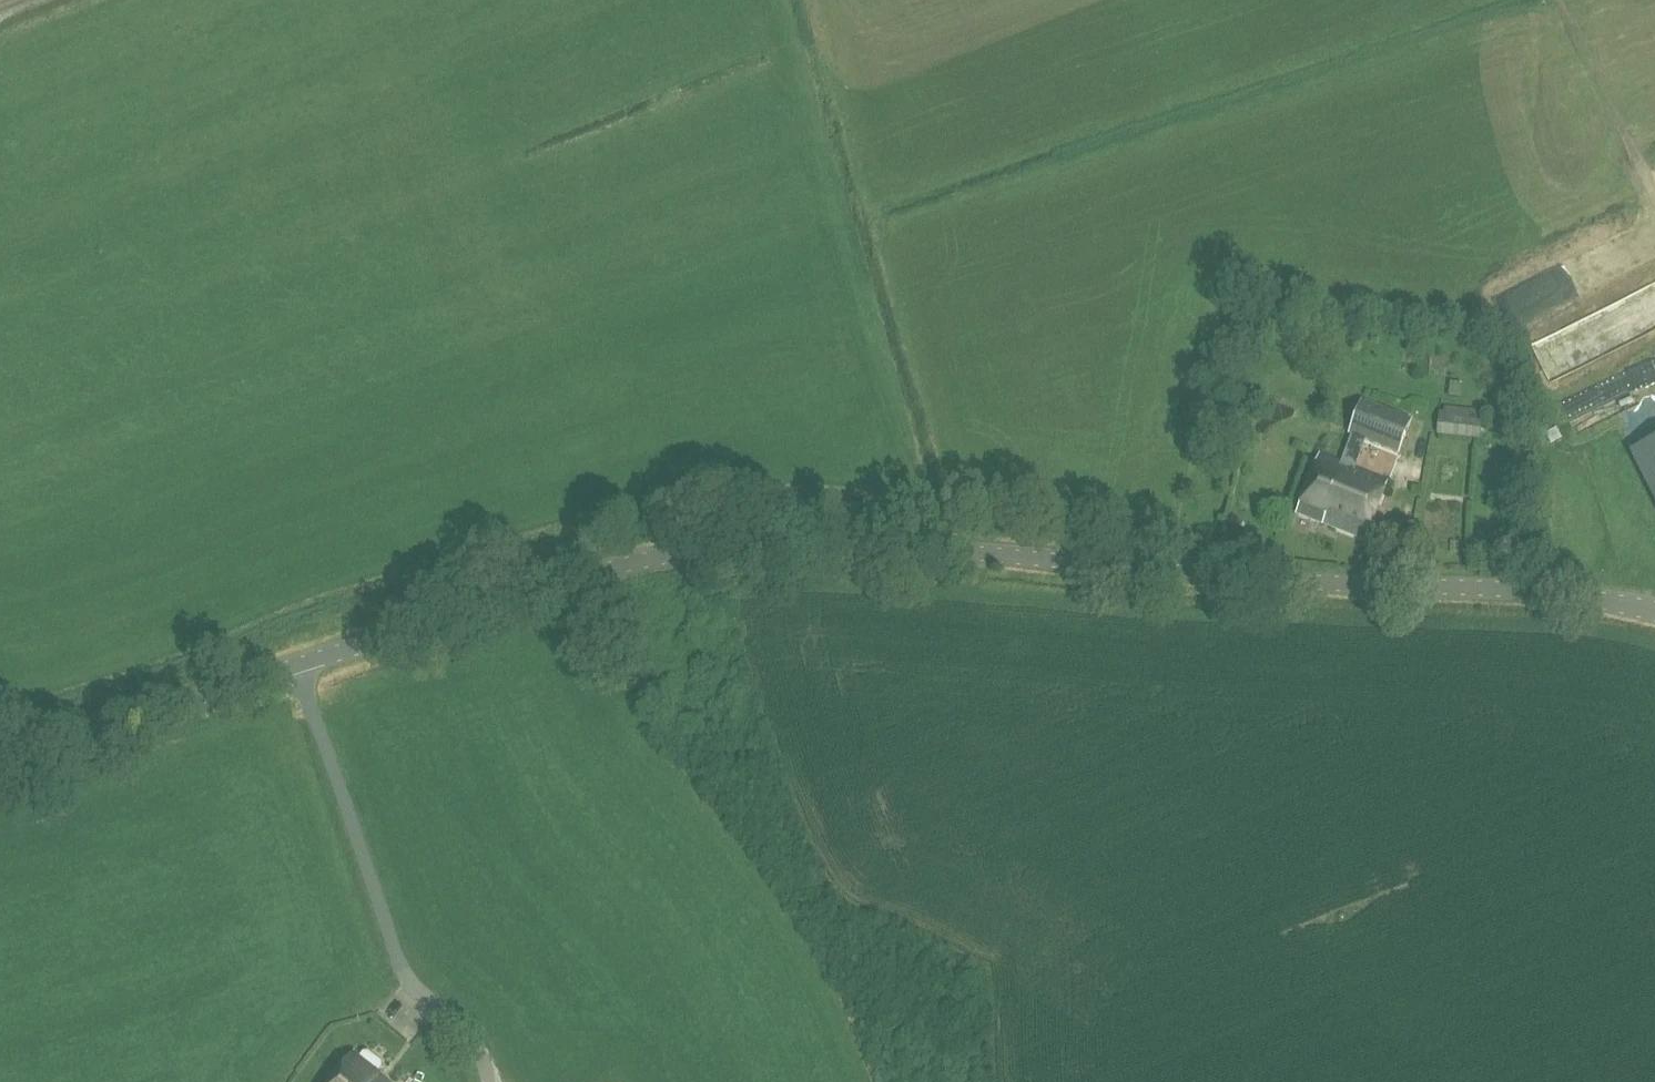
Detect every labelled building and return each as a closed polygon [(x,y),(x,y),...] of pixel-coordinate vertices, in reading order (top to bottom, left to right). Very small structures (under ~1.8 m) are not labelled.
[(1450,382),(1449,397),(1460,398),(1461,383),(1450,382)] [(1362,400),(1349,433),(1360,438),(1399,453),(1412,419),(1362,400)] [(1439,412),(1437,434),(1481,439),(1483,415),(1479,414),(1480,410),(1445,406),(1444,412),(1439,412)] [(1631,452),(1654,499),(1654,440),(1631,452)] [(1365,539),(1388,481),(1320,454),(1296,514),(1322,524),(1323,523),(1365,539)] [(379,1077),(382,1072),(355,1051),(332,1081),(386,1081),(379,1077)]
